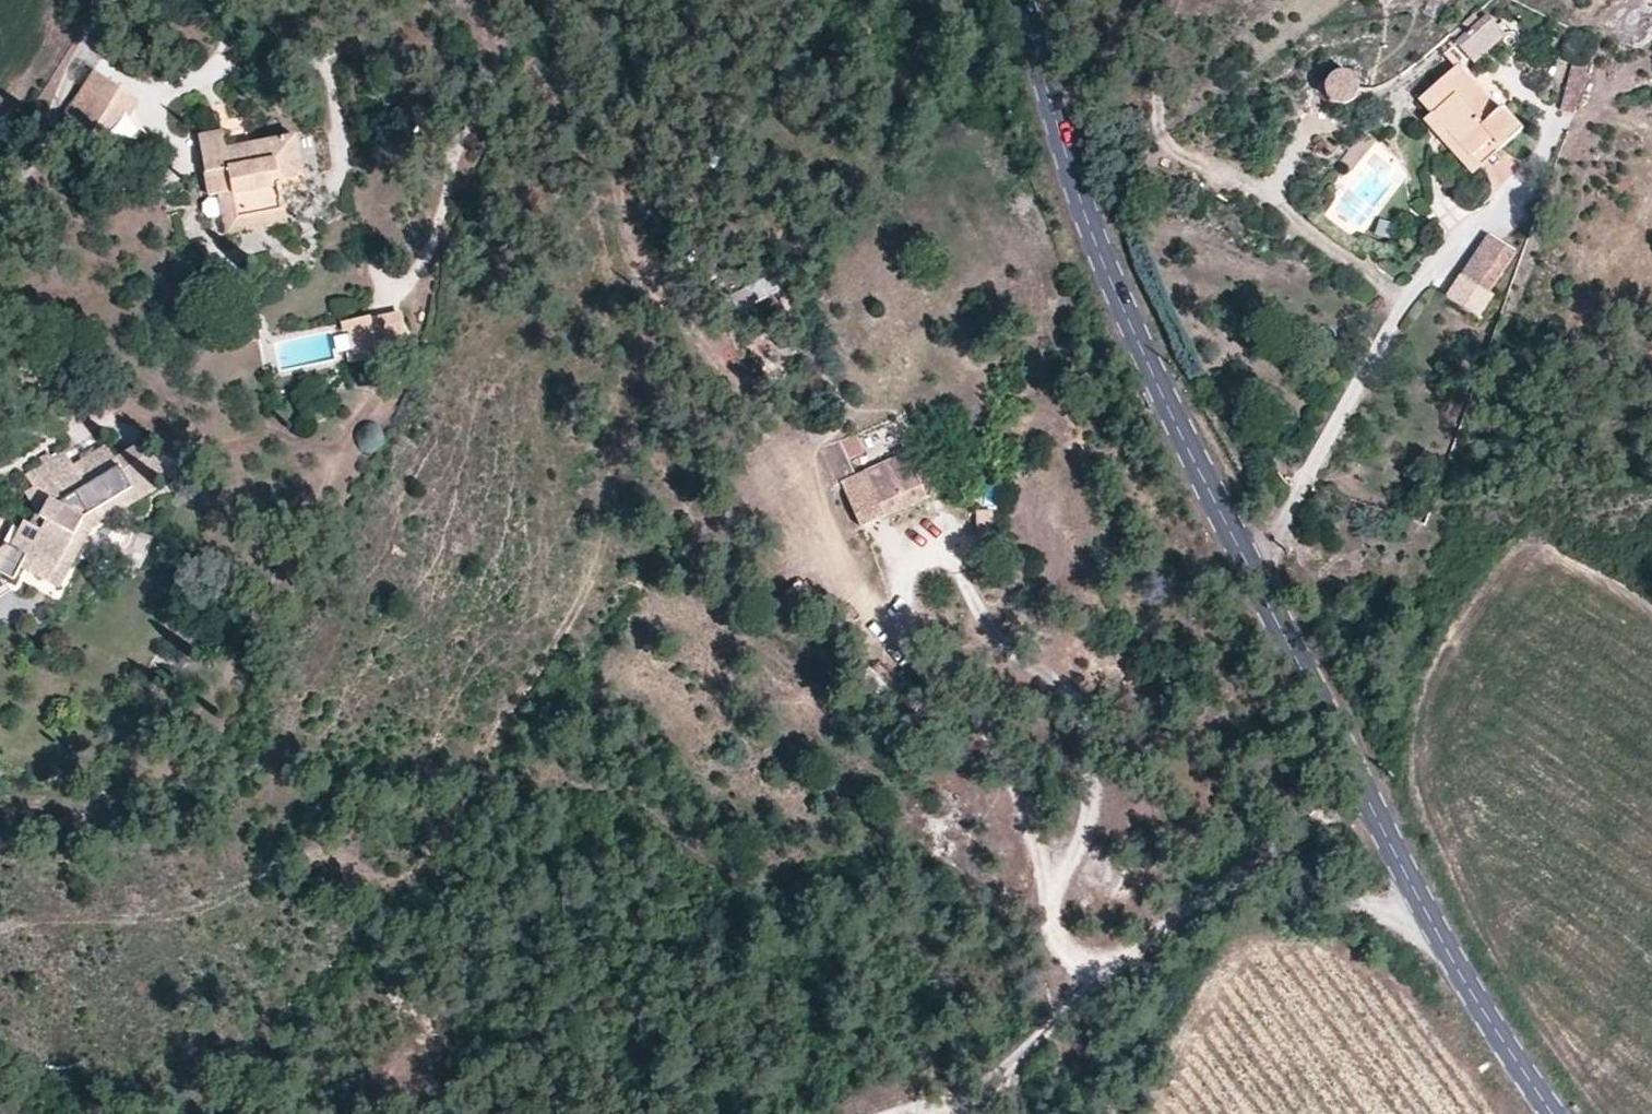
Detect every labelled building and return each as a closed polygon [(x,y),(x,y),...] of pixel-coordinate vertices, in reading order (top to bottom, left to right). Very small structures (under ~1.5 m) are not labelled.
[(1467,30),(1474,39),(1459,50),(1474,69),(1509,42),(1493,22),(1484,30),(1478,22),(1467,30)] [(1563,113),(1583,116),(1589,68),(1568,65),(1563,113)] [(1424,122),(1473,179),(1520,139),(1500,115),(1495,119),(1457,75),(1420,106),(1430,117),(1424,122)] [(1358,96),(1358,93),(1358,90),(1357,87),(1356,84),(1354,82),(1352,80),(1350,78),(1347,77),(1344,76),(1341,76),(1338,76),(1335,77),(1332,78),(1330,80),(1327,82),(1326,85),(1324,87),(1324,90),(1323,93),(1324,96),(1324,99),(1326,102),(1327,104),(1330,107),(1332,108),(1335,110),(1338,110),(1341,111),(1344,110),(1347,110),(1350,108),(1352,107),(1354,104),(1356,102),(1357,99),(1358,96)] [(107,140),(134,96),(107,79),(76,129),(104,146),(107,140)] [(153,107),(134,96),(107,140),(126,152),(153,107)] [(283,186),(309,181),(302,141),(255,148),(257,159),(232,164),(230,152),(227,134),(203,138),(212,197),(222,195),(236,193),(241,222),(288,215),(284,194),(283,186)] [(255,148),(230,152),(232,164),(257,159),(255,148)] [(310,190),(309,181),(283,186),(284,194),(310,190)] [(290,228),(288,215),(241,222),(236,193),(222,195),(229,238),(290,228)] [(220,223),(219,201),(205,202),(206,224),(220,223)] [(1380,221),(1375,238),(1392,243),(1397,226),(1380,221)] [(1490,295),(1516,256),(1489,239),(1464,278),(1490,295)] [(1490,295),(1464,278),(1449,300),(1481,320),(1495,298),(1490,295)] [(396,316),(369,321),(374,350),(401,345),(396,316)] [(369,321),(341,325),(343,335),(348,334),(352,356),(346,357),(348,366),(376,361),(374,350),(369,321)] [(368,457),(388,444),(374,424),(355,437),(368,457)] [(856,434),(844,439),(850,457),(863,452),(856,434)] [(858,528),(927,500),(907,451),(895,456),(898,462),(856,479),(842,443),(821,451),(825,460),(835,487),(841,485),(858,528)] [(44,523),(40,533),(23,525),(9,553),(4,551),(0,553),(0,577),(14,584),(19,574),(48,588),(80,522),(128,497),(133,506),(159,493),(137,451),(112,464),(115,470),(81,488),(73,473),(33,493),(24,497),(38,520),(44,523)] [(81,488),(115,470),(112,464),(107,455),(73,473),(81,488)] [(26,479),(33,493),(73,473),(67,459),(26,479)] [(133,506),(128,497),(80,522),(48,588),(58,593),(88,531),(133,506)] [(992,513),(976,514),(977,534),(993,533),(992,513)]
